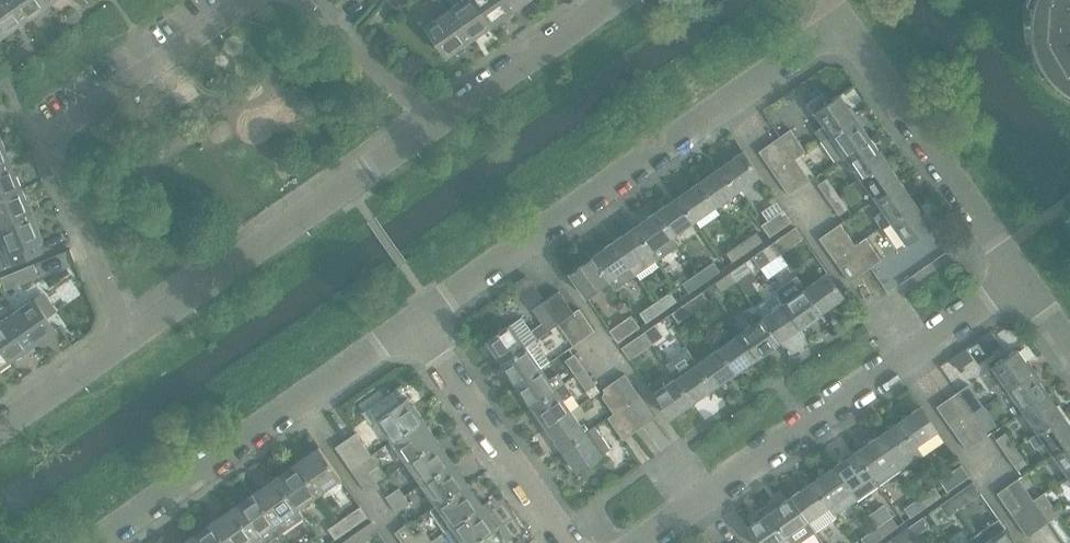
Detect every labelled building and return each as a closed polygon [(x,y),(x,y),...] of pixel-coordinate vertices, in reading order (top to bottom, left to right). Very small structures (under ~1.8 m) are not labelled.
[(27,21),(12,0),(0,0),(0,28),(5,35),(27,21)] [(49,5),(46,0),(12,0),(27,21),(49,5)] [(399,9),(407,0),(389,0),(399,9)] [(493,25),(475,0),(463,0),(449,10),(470,41),(493,25)] [(516,10),(509,0),(475,0),(493,25),(516,10)] [(516,10),(530,0),(509,0),(516,10)] [(1034,3),(1033,15),(1034,28),(1036,40),(1041,51),(1047,62),(1055,72),(1064,80),(1069,84),(1069,0),(1035,0),(1034,3)] [(436,19),(426,25),(448,57),(470,41),(445,4),(435,11),(435,17),(436,19)] [(822,141),(857,117),(842,95),(829,103),(822,93),(806,105),(813,115),(816,113),(825,125),(815,131),(822,141)] [(847,156),(872,139),(857,117),(822,141),(837,163),(846,156),(847,156)] [(796,159),(797,159),(807,152),(791,130),(781,137),(796,159)] [(786,166),(796,159),(781,137),(771,144),(786,166)] [(14,163),(3,138),(0,139),(0,169),(14,163)] [(862,178),(887,160),(872,139),(847,156),(862,178)] [(775,174),(786,166),(771,144),(760,152),(775,174)] [(722,166),(739,191),(761,176),(744,151),(722,166)] [(797,159),(796,159),(786,166),(801,189),(812,181),(797,159)] [(877,199),(902,181),(887,160),(862,178),(877,199)] [(24,188),(14,163),(0,169),(0,198),(24,188)] [(718,206),(739,191),(722,166),(700,181),(718,206)] [(786,166),(775,174),(791,196),(801,189),(786,166)] [(829,201),(839,194),(827,178),(818,185),(829,201)] [(696,221),(718,206),(700,181),(679,196),(696,221)] [(882,228),(917,203),(902,181),(877,199),(885,211),(875,218),(882,228)] [(34,213),(24,188),(0,198),(0,227),(34,213)] [(839,194),(829,201),(839,216),(849,209),(839,194)] [(674,236),(696,221),(679,196),(657,211),(674,236)] [(917,203),(882,228),(897,250),(933,226),(917,203)] [(784,210),(762,225),(770,237),(792,222),(784,210)] [(672,237),(674,236),(657,211),(636,226),(653,251),(659,259),(678,246),(672,237)] [(44,253),(39,240),(44,238),(34,213),(0,227),(0,271),(44,253)] [(847,253),(857,246),(857,245),(842,223),(831,231),(847,253)] [(659,259),(653,251),(636,226),(614,241),(637,275),(659,259)] [(774,242),(782,254),(804,239),(796,227),(774,242)] [(836,260),(847,253),(831,231),(820,238),(836,260)] [(742,242),(749,251),(762,242),(756,232),(742,242)] [(857,246),(872,268),(883,261),(867,238),(857,245),(857,246)] [(615,290),(637,275),(614,241),(592,257),(615,290)] [(732,263),(749,251),(742,242),(725,254),(732,263)] [(780,255),(782,254),(774,242),(762,250),(772,264),(782,257),(780,255)] [(862,275),(872,268),(857,246),(847,253),(862,275)] [(851,283),(862,275),(847,253),(836,260),(851,283)] [(614,290),(615,290),(592,257),(570,272),(587,297),(608,282),(614,290)] [(699,272),(705,281),(719,272),(713,262),(699,272)] [(731,272),(738,281),(751,272),(745,262),(731,272)] [(6,290),(40,277),(35,264),(1,278),(6,290)] [(688,293),(705,281),(699,272),(682,284),(688,293)] [(720,293),(738,281),(731,272),(714,284),(720,293)] [(806,288),(824,313),(846,297),(828,272),(806,288)] [(802,328),(824,313),(806,288),(785,303),(802,328)] [(560,324),(570,317),(575,314),(560,292),(545,302),(560,324)] [(656,302),(662,311),(676,302),(669,292),(656,302)] [(688,301),(695,311),(708,302),(701,292),(688,301)] [(12,315),(36,350),(37,350),(34,346),(57,329),(35,298),(12,315)] [(677,323),(695,311),(688,301),(670,314),(677,323)] [(560,324),(545,302),(533,310),(542,323),(530,331),(537,341),(560,324)] [(645,323),(662,311),(656,302),(639,314),(645,323)] [(780,343),(802,328),(785,303),(763,318),(780,343)] [(12,315),(5,305),(0,309),(0,346),(11,362),(23,353),(26,357),(36,350),(12,315)] [(570,317),(585,339),(596,332),(581,310),(575,314),(570,317)] [(632,315),(610,330),(618,343),(640,327),(632,315)] [(570,317),(559,325),(575,347),(585,339),(570,317)] [(521,318),(487,342),(502,364),(536,341),(537,341),(521,318)] [(759,358),(780,343),(763,318),(742,333),(759,358)] [(645,332),(653,344),(664,337),(655,324),(645,332)] [(630,360),(653,344),(645,332),(622,348),(630,360)] [(990,332),(977,341),(985,352),(998,343),(990,332)] [(738,373),(759,358),(742,333),(720,348),(738,373)] [(542,369),(541,368),(550,362),(536,341),(502,364),(518,386),(542,369)] [(11,362),(0,346),(0,370),(11,362)] [(716,388),(738,373),(720,348),(698,363),(716,388)] [(1010,390),(1035,372),(1020,350),(989,371),(992,377),(990,386),(999,397),(1010,390)] [(577,377),(586,370),(575,354),(565,360),(577,377)] [(694,403),(716,388),(698,363),(677,378),(694,403)] [(549,379),(542,369),(518,386),(532,407),(557,390),(557,389),(566,383),(558,373),(549,379)] [(586,370),(577,377),(587,391),(597,385),(586,370)] [(1024,411),(1050,393),(1035,372),(1010,390),(1024,411)] [(641,396),(626,374),(614,382),(630,404),(641,396)] [(677,378),(655,394),(672,419),(673,418),(677,424),(688,416),(684,410),(694,403),(677,378)] [(609,419),(619,412),(630,404),(614,382),(604,389),(605,391),(603,397),(614,414),(608,418),(609,419)] [(959,392),(974,414),(985,407),(970,385),(959,392)] [(410,397),(408,398),(400,387),(365,412),(373,424),(377,421),(392,442),(425,419),(410,397)] [(547,429),(572,411),(557,390),(532,407),(547,429)] [(974,414),(959,392),(948,400),(964,422),(974,415),(974,414)] [(1030,439),(1065,415),(1050,393),(1024,411),(1039,431),(1029,438),(1030,439)] [(630,404),(646,427),(657,419),(641,396),(630,404)] [(953,429),(964,422),(948,400),(938,407),(953,429)] [(635,434),(646,427),(630,404),(619,412),(635,434)] [(899,422),(917,446),(939,430),(922,406),(899,422)] [(563,451),(597,427),(595,425),(586,432),(572,411),(547,429),(563,451)] [(624,441),(635,434),(619,412),(609,419),(624,441)] [(964,422),(978,442),(988,435),(974,415),(964,422)] [(1069,443),(1069,422),(1065,415),(1030,439),(1036,448),(1045,441),(1054,454),(1069,443)] [(407,463),(440,440),(425,419),(392,442),(407,463)] [(916,446),(917,446),(899,422),(878,437),(901,470),(922,455),(916,446)] [(968,450),(978,442),(964,422),(953,429),(968,450)] [(597,427),(563,451),(578,473),(603,456),(602,454),(611,448),(597,427)] [(1007,455),(1017,448),(1005,432),(996,439),(1007,455)] [(362,463),(373,456),(357,433),(346,440),(362,463)] [(880,484),(901,470),(878,437),(856,451),(880,484)] [(352,470),(362,463),(346,440),(336,447),(352,470)] [(422,485),(455,462),(440,440),(407,463),(422,485)] [(1069,475),(1069,443),(1054,454),(1069,476),(1069,475)] [(298,462),(320,495),(343,479),(321,446),(298,462)] [(1017,448),(1007,455),(1017,470),(1027,463),(1017,448)] [(858,500),(880,484),(856,451),(834,467),(858,500)] [(362,463),(370,473),(380,466),(373,456),(362,463)] [(299,509),(320,495),(298,462),(277,477),(299,509)] [(437,506),(470,483),(455,462),(422,485),(437,506)] [(378,486),(370,473),(362,463),(352,470),(368,493),(378,486)] [(962,464),(940,479),(939,480),(948,492),(970,477),(962,464)] [(857,500),(858,500),(834,467),(813,481),(831,506),(851,491),(857,500)] [(298,510),(299,509),(277,477),(255,492),(283,533),(304,518),(298,510)] [(1034,500),(1019,478),(1008,486),(1023,507),(1034,500)] [(828,507),(831,506),(813,481),(791,496),(809,521),(814,528),(813,529),(815,532),(836,518),(828,507)] [(952,496),(961,508),(982,493),(974,481),(952,496)] [(452,528),(485,504),(470,483),(437,506),(452,528)] [(1013,515),(1023,507),(1008,486),(998,493),(1013,515)] [(392,506),(406,496),(401,488),(386,498),(392,506)] [(920,497),(927,506),(940,497),(934,488),(920,497)] [(283,533),(255,492),(233,507),(258,542),(269,542),(283,533)] [(1034,500),(1049,522),(1060,515),(1045,492),(1034,500)] [(406,496),(392,506),(397,514),(411,504),(406,496)] [(809,521),(791,496),(770,511),(787,536),(792,542),(796,542),(814,531),(813,529),(814,528),(809,521)] [(948,517),(961,508),(952,496),(940,505),(948,517)] [(909,518),(927,506),(920,497),(903,509),(909,518)] [(1039,530),(1049,522),(1034,500),(1023,507),(1039,530)] [(452,528),(462,542),(478,542),(500,527),(485,504),(452,528)] [(339,522),(347,533),(370,517),(362,506),(339,522)] [(233,507),(211,523),(225,542),(251,542),(255,540),(256,542),(258,542),(233,507)] [(1028,537),(1039,530),(1023,507),(1013,515),(1028,537)] [(787,536),(770,511),(748,527),(759,542),(792,542),(787,536)] [(877,527),(883,536),(897,527),(891,517),(877,527)] [(909,526),(916,536),(929,527),(922,517),(909,526)] [(985,542),(1018,542),(1007,527),(1005,528),(999,519),(978,533),(985,542)] [(337,539),(347,533),(339,522),(329,528),(337,539)] [(354,542),(366,542),(381,532),(373,522),(350,538),(354,542)] [(211,523),(190,537),(194,542),(225,542),(211,523)] [(415,538),(406,526),(396,533),(403,542),(418,542),(415,538)] [(916,536),(909,526),(892,539),(895,542),(905,542),(916,536)] [(883,536),(877,527),(860,539),(863,542),(874,542),(883,536)] [(432,541),(425,531),(415,538),(418,542),(430,542),(432,541)] [(978,533),(964,542),(985,542),(978,533)]
